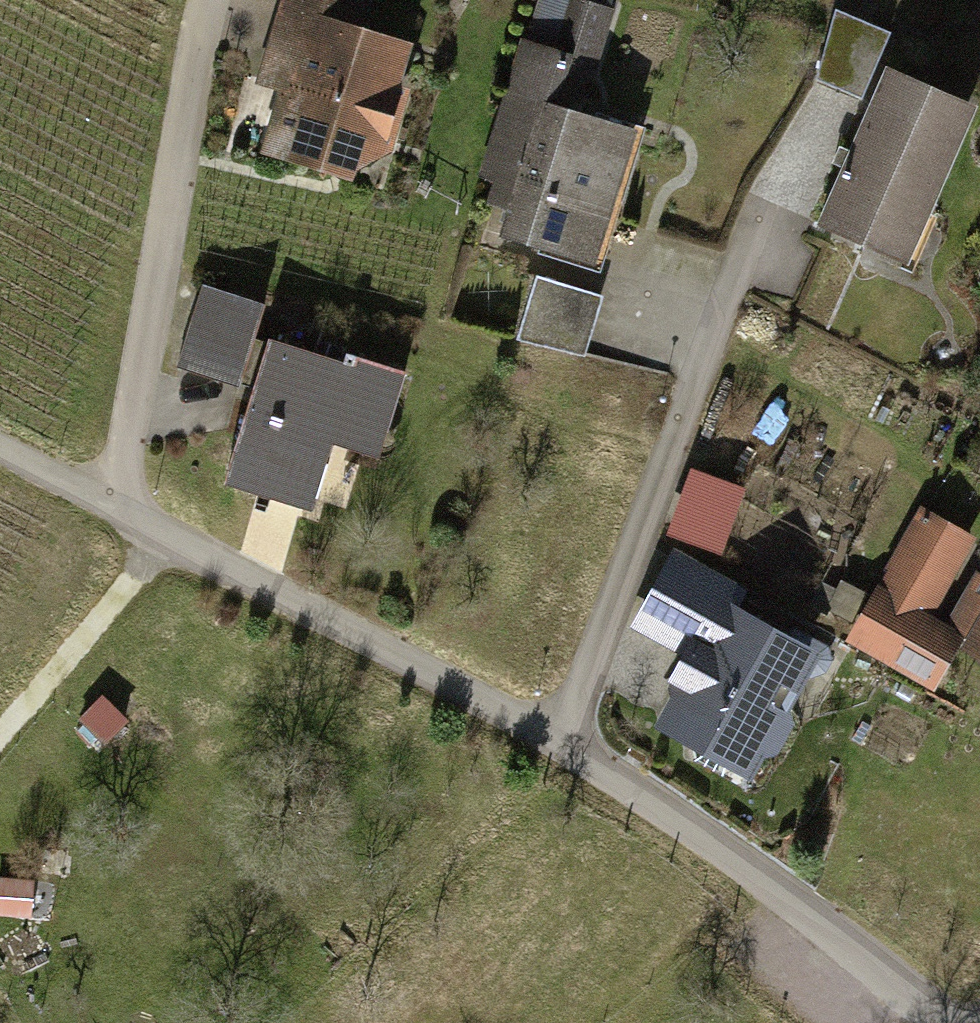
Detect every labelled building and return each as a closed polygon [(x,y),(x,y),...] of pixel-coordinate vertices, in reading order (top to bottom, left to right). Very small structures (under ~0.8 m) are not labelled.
[(251,149),(403,192),(444,50),(380,32),(389,0),(294,0),(251,149)] [(907,40),(850,16),(824,78),(881,102),(907,40)] [(590,59),(531,41),(487,183),(524,195),(510,238),(616,270),(658,132),(575,106),(590,59)] [(906,73),(838,229),(930,269),(979,156),(979,106),(906,73)] [(605,298),(540,279),(522,339),(587,358),(605,298)] [(281,310),(206,288),(182,369),(257,392),(281,310)] [(421,377),(287,340),(247,483),(331,506),(348,445),(398,459),(421,377)] [(693,467),(669,532),(724,553),(749,488),(693,467)] [(924,507),(853,643),(953,695),(978,648),(979,649),(979,580),(959,621),(945,613),(979,546),(979,535),(924,507)] [(757,588),(681,552),(646,627),(703,654),(670,724),(779,775),(840,646),(750,603),(757,588)]
